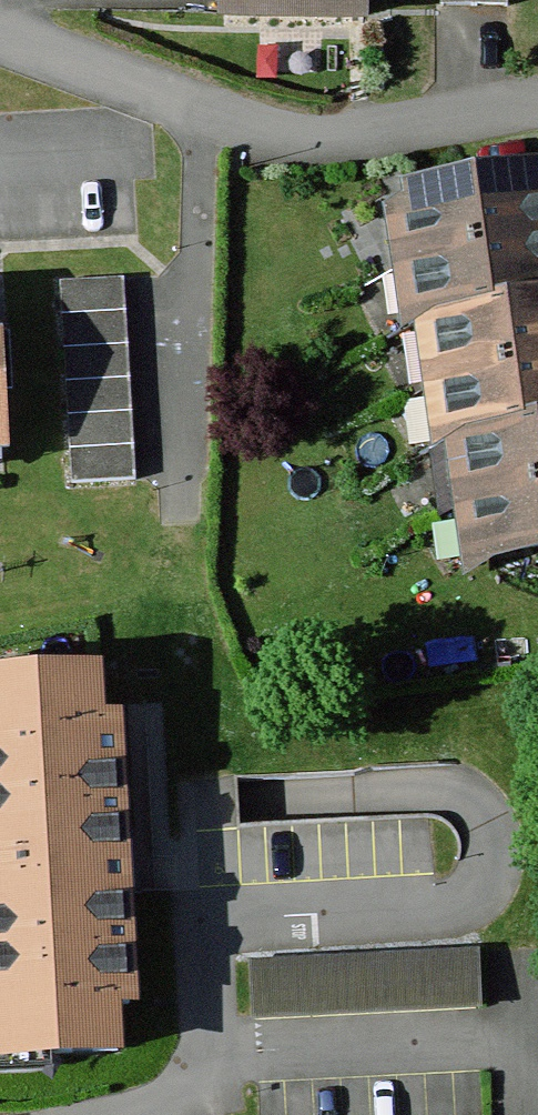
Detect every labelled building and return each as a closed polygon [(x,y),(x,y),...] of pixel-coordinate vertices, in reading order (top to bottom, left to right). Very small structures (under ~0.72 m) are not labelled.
[(222,16),(365,15),(365,0),(222,0),(222,16)] [(382,175),(407,306),(537,284),(537,155),(382,175)] [(140,471),(138,268),(70,268),(72,471),(140,471)] [(407,306),(429,424),(537,403),(537,284),(407,306)] [(429,424),(457,567),(537,551),(537,403),(429,424)] [(108,653),(0,658),(0,1051),(127,1045),(108,653)] [(476,954),(252,964),(254,1019),(479,1009),(476,954)]
